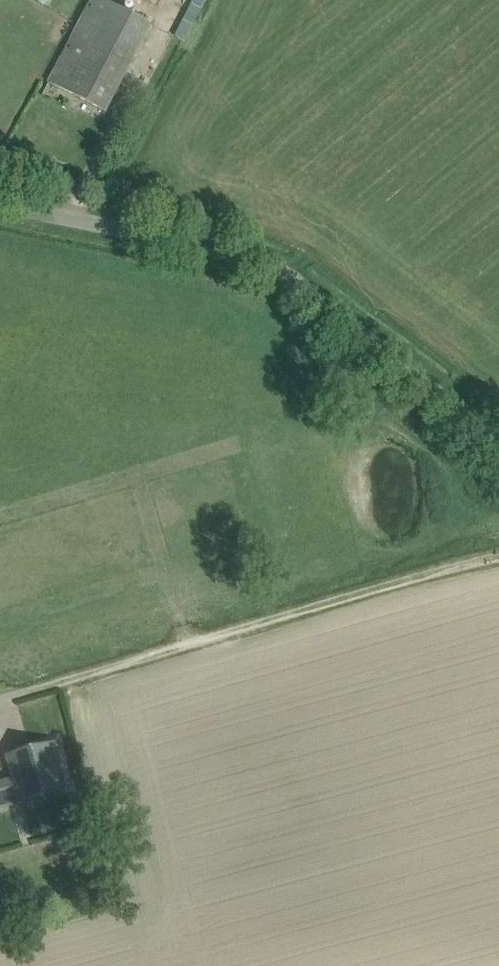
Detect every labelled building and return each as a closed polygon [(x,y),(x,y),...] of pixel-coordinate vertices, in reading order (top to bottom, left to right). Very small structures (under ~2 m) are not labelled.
[(49,82),(106,112),(128,68),(151,24),(104,0),(92,0),(49,82)] [(66,787),(54,742),(7,755),(19,800),(66,787)]
